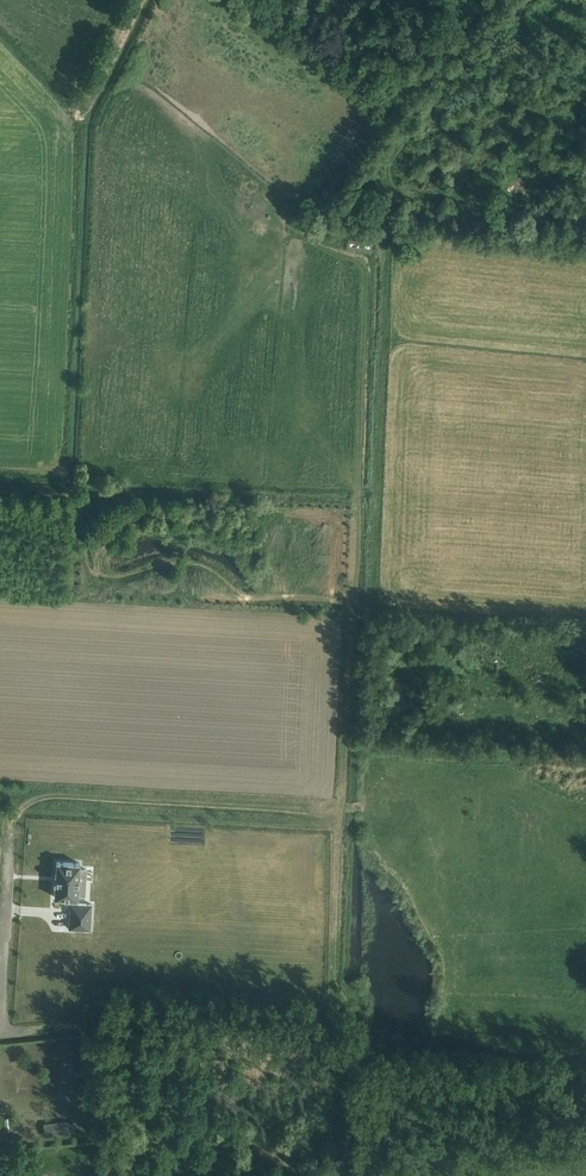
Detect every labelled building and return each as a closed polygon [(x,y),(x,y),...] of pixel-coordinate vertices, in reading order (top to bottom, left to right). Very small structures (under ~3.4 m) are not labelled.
[(495,181),(494,192),(507,192),(520,193),(521,182),(495,181)] [(349,238),(348,249),(372,251),(373,241),(349,238)] [(78,886),(79,880),(86,881),(86,880),(86,875),(86,869),(79,869),(80,863),(69,862),(57,861),(56,868),(56,874),(55,874),(55,878),(55,884),(55,890),(54,897),(61,897),(69,898),(71,898),(70,912),(69,928),(78,929),(90,929),(91,914),(92,904),(81,903),(77,903),(77,898),(78,898),(78,895),(78,886)] [(2,1132),(16,1131),(14,1117),(1,1119),(2,1132)] [(68,1122),(44,1124),(45,1136),(70,1134),(68,1122)] [(432,1169),(433,1175),(462,1175),(461,1165),(432,1169)]
